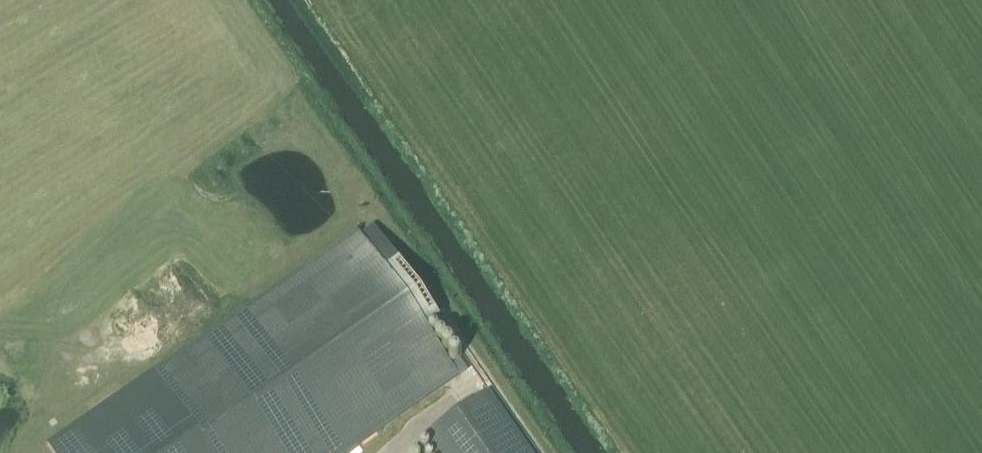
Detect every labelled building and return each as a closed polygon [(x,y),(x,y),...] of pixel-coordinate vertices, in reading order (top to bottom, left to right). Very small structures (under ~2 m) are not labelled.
[(153,372),(209,452),(348,452),(460,376),(428,330),(440,321),(380,235),(367,244),(358,231),(153,372)] [(48,445),(53,452),(209,452),(153,372),(48,445)] [(488,394),(425,438),(434,450),(436,452),(529,452),(488,394)]
